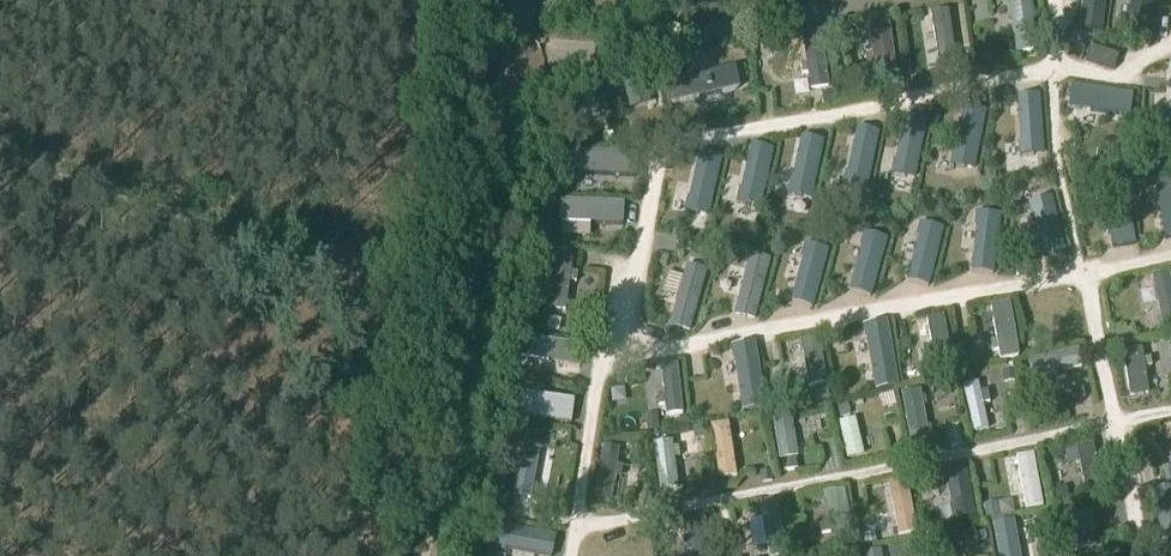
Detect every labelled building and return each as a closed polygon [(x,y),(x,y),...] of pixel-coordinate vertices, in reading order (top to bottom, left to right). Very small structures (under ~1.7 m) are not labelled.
[(590,8),(612,13),(615,0),(592,0),(590,8)] [(1010,1),(1018,57),(1037,54),(1028,0),(1016,0),(1010,1)] [(1079,32),(1100,34),(1104,0),(1083,0),(1079,32)] [(1127,34),(1147,36),(1151,0),(1130,0),(1127,34)] [(948,15),(931,17),(939,72),(956,69),(948,15)] [(868,26),(873,58),(866,59),(867,71),(875,70),(876,78),(896,75),(888,23),(868,26)] [(821,35),(804,37),(811,92),(829,90),(821,35)] [(1000,53),(986,55),(988,65),(1002,62),(1000,53)] [(620,77),(627,113),(650,108),(642,72),(620,77)] [(735,94),(730,72),(669,86),(673,107),(735,94)] [(902,88),(901,78),(889,80),(891,90),(902,88)] [(579,86),(586,122),(608,117),(601,81),(579,86)] [(1128,120),(1131,98),(1068,90),(1068,91),(1071,91),(1068,112),(1073,112),(1074,110),(1087,112),(1086,114),(1128,120)] [(832,107),(831,98),(821,100),(822,108),(832,107)] [(1034,154),(1043,153),(1039,98),(1017,100),(1021,143),(1018,143),(1019,157),(1034,156),(1034,154)] [(966,168),(975,170),(986,116),(965,112),(956,154),(954,154),(951,168),(965,171),(966,168)] [(906,175),(915,177),(926,123),(905,119),(896,161),(894,160),(891,174),(905,177),(906,175)] [(857,187),(867,189),(878,135),(857,130),(848,173),(846,172),(843,186),(857,189),(857,187)] [(803,196),(812,198),(823,144),(802,140),(793,182),(791,182),(788,196),(802,199),(803,196)] [(573,198),(575,148),(560,148),(557,198),(573,198)] [(752,207),(762,208),(773,155),(752,150),(743,192),(741,192),(738,206),(752,209),(752,207)] [(1098,153),(1098,166),(1121,167),(1122,154),(1098,153)] [(701,213),(710,215),(722,161),(701,157),(692,199),(689,199),(687,213),(701,216),(701,213)] [(636,185),(637,161),(576,159),(575,183),(636,185)] [(675,163),(661,163),(661,181),(675,180),(675,163)] [(1170,240),(1170,179),(1154,182),(1155,187),(1158,187),(1160,200),(1157,200),(1164,242),(1170,240)] [(1113,253),(1134,250),(1124,187),(1123,187),(1124,190),(1103,194),(1104,199),(1107,198),(1109,211),(1106,212),(1113,253)] [(1066,258),(1053,204),(1044,207),(1043,204),(1029,208),(1033,222),(1035,221),(1045,263),(1066,258)] [(622,234),(623,210),(561,208),(560,232),(622,234)] [(1029,216),(1005,215),(1004,247),(1029,248),(1029,216)] [(995,277),(1000,222),(990,221),(990,219),(976,217),(975,232),(977,232),(973,275),(995,277)] [(928,289),(943,236),(933,234),(934,231),(920,227),(916,241),(919,242),(907,284),(928,289)] [(871,300),(885,247),(876,244),(877,242),(863,238),(859,252),(861,253),(850,294),(871,300)] [(538,244),(536,255),(547,256),(549,246),(538,244)] [(813,310),(827,257),(818,254),(819,252),(805,248),(801,262),(804,263),(792,304),(813,310)] [(549,307),(565,309),(572,261),(555,259),(549,307)] [(770,264),(751,259),(735,316),(754,321),(770,264)] [(1150,273),(1161,324),(1170,321),(1170,292),(1166,270),(1150,273)] [(706,276),(687,271),(671,329),(690,334),(706,276)] [(990,305),(995,339),(990,340),(992,353),(998,352),(999,359),(1017,356),(1008,302),(990,305)] [(924,317),(930,348),(921,350),(922,359),(931,357),(932,364),(951,361),(942,314),(924,317)] [(896,383),(888,328),(879,329),(878,327),(864,329),(866,343),(868,343),(874,386),(896,383)] [(1031,332),(1021,334),(1024,347),(1033,345),(1031,332)] [(579,368),(583,344),(522,335),(518,359),(579,368)] [(808,388),(824,385),(816,337),(800,340),(808,388)] [(761,405),(754,350),(744,351),(744,349),(730,351),(732,365),(734,365),(740,408),(761,405)] [(1147,393),(1143,368),(1150,367),(1148,359),(1142,360),(1140,349),(1123,352),(1130,396),(1147,393)] [(1034,378),(1054,373),(1055,380),(1065,377),(1064,371),(1080,368),(1076,350),(1030,360),(1034,378)] [(969,351),(961,353),(964,366),(971,365),(969,351)] [(660,367),(662,393),(657,393),(658,406),(664,405),(665,415),(681,413),(676,365),(660,367)] [(1002,372),(1004,382),(1013,380),(1011,371),(1002,372)] [(951,382),(941,384),(944,395),(953,393),(951,382)] [(986,391),(979,392),(978,385),(964,388),(973,431),(987,428),(982,406),(989,404),(986,391)] [(1071,401),(1084,398),(1082,388),(1069,390),(1071,401)] [(902,391),(911,442),(927,440),(918,389),(902,391)] [(569,425),(572,401),(512,392),(508,416),(569,425)] [(847,403),(837,405),(840,416),(849,414),(847,403)] [(653,411),(644,412),(646,428),(655,427),(653,411)] [(789,417),(772,420),(779,460),(782,460),(793,458),(796,457),(789,417)] [(838,423),(847,458),(862,454),(854,419),(838,423)] [(711,425),(719,478),(734,476),(726,423),(711,425)] [(513,424),(511,435),(522,437),(524,426),(513,424)] [(692,429),(695,439),(703,437),(700,427),(692,429)] [(639,438),(630,440),(632,451),(641,449),(639,438)] [(1093,440),(1075,445),(1085,485),(1103,481),(1093,440)] [(674,488),(671,458),(677,458),(676,447),(670,447),(669,442),(654,444),(659,490),(674,488)] [(523,444),(514,495),(530,498),(539,447),(523,444)] [(1032,452),(1015,455),(1024,511),(1042,508),(1032,452)] [(609,500),(615,456),(600,454),(593,498),(609,500)] [(795,470),(793,458),(782,460),(784,472),(795,470)] [(972,518),(963,464),(944,467),(953,521),(972,518)] [(1162,467),(1164,480),(1170,479),(1170,466),(1162,467)] [(760,471),(762,482),(771,480),(769,470),(760,471)] [(904,479),(887,482),(897,536),(914,533),(904,479)] [(921,500),(938,499),(937,485),(920,486),(921,500)] [(1064,485),(1052,488),(1054,501),(1066,499),(1064,485)] [(1152,490),(1160,540),(1170,538),(1170,487),(1152,490)] [(821,494),(826,520),(819,522),(821,534),(829,533),(832,546),(852,542),(842,490),(821,494)] [(759,505),(768,555),(787,555),(777,501),(759,505)] [(997,515),(995,501),(984,503),(987,517),(997,515)] [(1089,511),(1059,517),(1063,539),(1094,533),(1089,511)] [(992,522),(998,555),(1018,555),(1011,519),(992,522)] [(687,534),(681,535),(683,547),(689,546),(691,555),(707,555),(701,521),(685,524),(687,534)] [(584,526),(585,544),(623,543),(622,524),(584,526)] [(551,534),(497,525),(495,535),(493,534),(491,549),(505,551),(505,548),(548,555),(551,534)] [(975,532),(977,542),(986,540),(984,530),(975,532)] [(873,533),(862,535),(864,543),(875,541),(873,533)] [(944,535),(924,539),(927,555),(948,555),(944,535)] [(901,544),(903,555),(913,555),(915,555),(913,542),(901,544)]
